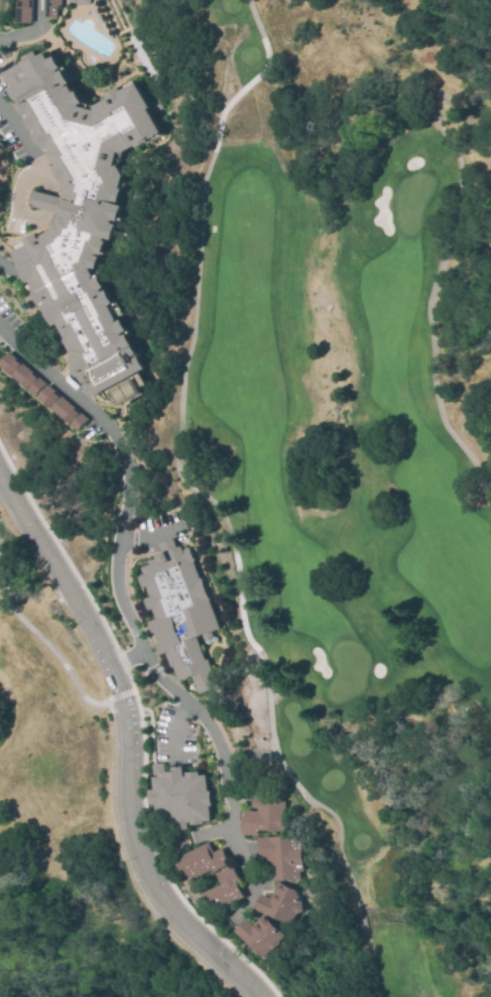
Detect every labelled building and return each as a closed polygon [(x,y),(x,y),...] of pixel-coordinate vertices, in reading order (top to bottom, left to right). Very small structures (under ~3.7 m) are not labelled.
[(15,22),(15,0),(31,0),(31,22),(15,22)] [(45,17),(45,0),(61,0),(61,5),(56,5),(56,17),(45,17)] [(122,91),(136,84),(162,133),(115,157),(126,176),(119,206),(125,208),(116,241),(110,239),(99,272),(103,278),(150,372),(98,403),(15,254),(54,232),(60,213),(64,198),(67,199),(1,75),(53,48),(85,111),(122,91)] [(37,191),(48,194),(64,198),(60,213),(45,209),(34,206),(37,191)] [(78,432),(0,367),(0,363),(9,352),(89,419),(78,432)] [(158,542),(173,536),(177,548),(188,544),(221,631),(200,639),(218,687),(199,694),(192,677),(181,681),(177,673),(173,674),(144,598),(149,596),(147,591),(145,592),(139,576),(143,574),(139,562),(162,553),(158,542)] [(183,775),(183,778),(185,778),(185,775),(198,774),(198,778),(205,777),(206,793),(209,793),(210,807),(207,807),(209,822),(202,823),(202,825),(188,826),(188,831),(179,832),(178,818),(159,820),(157,806),(151,807),(150,793),(155,792),(154,780),(164,779),(164,774),(172,773),(172,769),(183,769),(183,775)] [(260,835),(247,833),(242,833),(245,809),(257,810),(257,806),(253,806),(254,798),(284,801),(282,821),(287,821),(286,832),(260,829),(260,835)] [(295,834),(296,842),(300,841),(303,870),(299,870),(300,877),(271,880),(269,860),(260,861),(258,838),(295,834)] [(215,873),(214,871),(194,882),(192,879),(188,881),(177,860),(209,842),(214,853),(223,849),(231,865),(215,873)] [(233,866),(240,881),(237,883),(243,896),(222,908),(212,891),(223,885),(217,874),(233,866)] [(261,895),(270,899),(277,884),(296,892),(302,904),(303,913),(296,916),(291,926),(255,910),(261,895)] [(247,920),(256,929),(264,920),(286,938),(266,959),(236,932),(247,920)]
